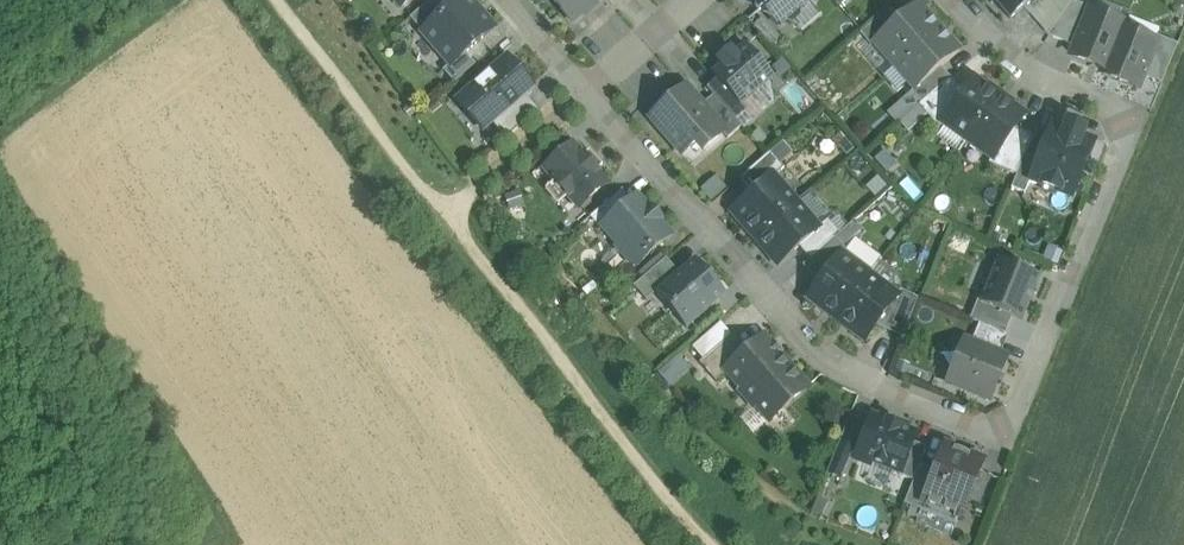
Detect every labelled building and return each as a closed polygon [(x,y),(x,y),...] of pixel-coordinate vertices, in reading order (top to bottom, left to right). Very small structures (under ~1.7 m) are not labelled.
[(401,8),(410,0),(394,0),(401,8)] [(410,19),(423,33),(455,5),(450,0),(432,0),(410,19)] [(423,33),(450,65),(451,67),(466,54),(495,29),(469,0),(461,0),(455,5),(423,33)] [(572,23),(599,0),(552,0),(572,23)] [(755,1),(755,6),(760,11),(765,12),(778,27),(786,21),(791,21),(798,15),(799,9),(809,0),(810,0),(809,0),(755,0),(755,1)] [(1011,20),(1034,0),(993,0),(1011,20)] [(1072,1),(1048,37),(1076,48),(1091,13),(1092,13),(1093,9),(1072,1)] [(890,9),(860,35),(870,46),(875,42),(874,42),(899,20),(890,9)] [(899,20),(874,42),(875,42),(896,66),(939,29),(923,11),(910,10),(899,20)] [(1092,13),(1091,13),(1076,48),(1073,57),(1105,70),(1106,70),(1122,30),(1123,31),(1125,26),(1092,13)] [(939,29),(896,66),(915,89),(916,90),(941,68),(959,52),(939,29)] [(1123,31),(1122,30),(1106,70),(1105,70),(1103,74),(1137,88),(1142,76),(1155,44),(1154,43),(1123,31)] [(1157,36),(1154,43),(1155,44),(1142,76),(1162,84),(1178,45),(1157,36)] [(746,46),(736,55),(731,49),(717,61),(722,67),(713,74),(718,80),(741,106),(743,105),(774,78),(746,46)] [(466,54),(451,67),(450,65),(443,71),(454,84),(476,66),(466,54)] [(508,59),(458,103),(482,130),(491,122),(523,94),(532,87),(508,59)] [(941,68),(916,90),(915,89),(911,93),(921,104),(951,79),(941,68)] [(999,98),(973,79),(942,122),(968,141),(999,98)] [(741,106),(718,80),(707,89),(714,96),(735,121),(747,111),(743,105),(741,106)] [(701,107),(695,100),(691,104),(682,92),(652,118),(684,154),(696,143),(704,152),(723,134),(724,134),(701,107)] [(523,94),(491,122),(506,140),(539,112),(523,94)] [(735,121),(714,96),(701,107),(724,134),(723,134),(728,140),(741,128),(735,121)] [(999,98),(968,141),(995,159),(1025,116),(999,98)] [(1065,132),(1052,127),(1038,161),(1030,181),(1072,198),(1094,144),(1082,139),(1085,131),(1068,124),(1065,132)] [(579,210),(608,185),(574,145),(545,170),(579,210)] [(770,154),(740,179),(753,194),(772,177),(773,178),(783,169),(770,154)] [(1025,155),(1012,189),(1025,194),(1030,181),(1038,161),(1025,155)] [(753,194),(732,212),(755,239),(796,204),(773,178),(772,177),(753,194)] [(623,190),(590,218),(601,231),(604,229),(603,228),(633,202),(623,190)] [(649,210),(638,197),(633,202),(603,228),(604,229),(620,247),(618,249),(632,265),(634,263),(636,266),(671,236),(660,223),(662,221),(651,209),(649,210)] [(796,204),(755,239),(779,266),(800,248),(819,231),(818,230),(796,204)] [(828,221),(818,230),(819,231),(800,248),(810,260),(835,239),(840,234),(828,221)] [(840,234),(835,239),(843,247),(861,231),(854,222),(840,234)] [(810,260),(803,267),(819,284),(839,256),(841,257),(846,250),(843,247),(835,239),(810,260)] [(841,257),(839,256),(819,284),(808,299),(825,311),(827,309),(838,317),(868,277),(841,257)] [(726,295),(695,259),(655,294),(687,330),(726,295)] [(981,303),(981,304),(1013,317),(1022,321),(1040,277),(998,260),(981,303)] [(895,298),(868,277),(838,317),(849,326),(848,329),(865,341),(876,327),(897,299),(895,298)] [(918,299),(900,291),(895,298),(897,299),(876,327),(902,339),(918,299)] [(1013,317),(981,304),(981,303),(978,301),(970,321),(979,325),(979,324),(1005,334),(1013,317)] [(1005,334),(979,324),(979,325),(971,345),(1000,356),(1009,336),(1005,334)] [(732,336),(700,364),(716,382),(727,372),(727,371),(747,353),(732,336)] [(807,388),(764,339),(747,353),(727,371),(727,372),(744,390),(742,392),(754,406),(756,404),(770,420),(807,388)] [(971,345),(964,342),(948,383),(990,400),(1007,359),(1000,356),(971,345)] [(659,373),(668,383),(687,368),(679,357),(659,373)] [(917,435),(872,416),(857,455),(860,462),(867,465),(873,463),(900,474),(901,474),(914,443),(917,435)] [(840,443),(828,473),(842,479),(854,449),(840,443)] [(927,449),(914,443),(901,474),(900,474),(899,476),(914,482),(920,465),(927,449)] [(954,451),(946,447),(936,471),(923,503),(924,504),(960,518),(969,497),(972,493),(979,476),(979,471),(983,462),(970,457),(965,454),(959,452),(954,451)] [(936,471),(920,465),(914,482),(904,505),(921,511),(924,504),(923,503),(936,471)]
